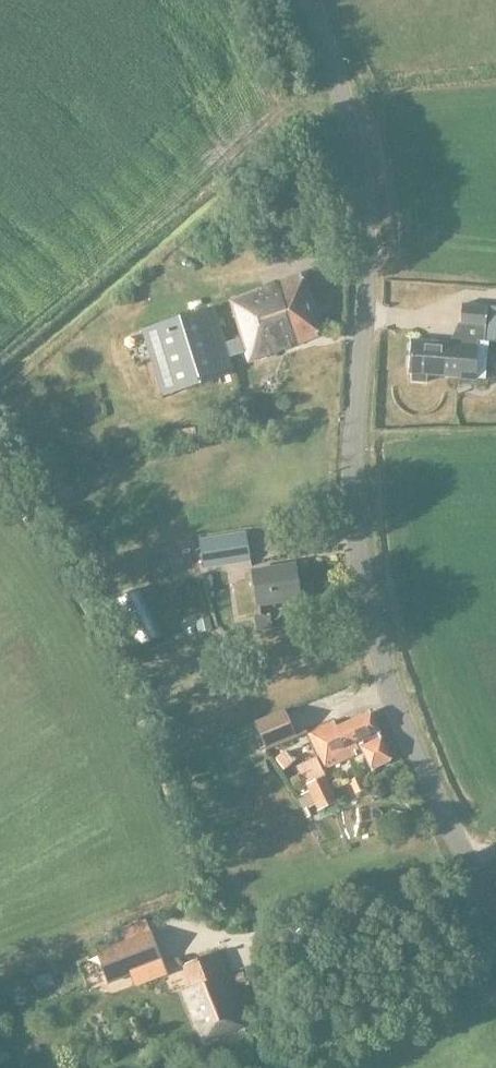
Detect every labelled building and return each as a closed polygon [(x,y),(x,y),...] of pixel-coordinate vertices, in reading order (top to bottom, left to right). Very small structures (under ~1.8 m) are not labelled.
[(224,343),(211,306),(139,330),(162,396),(233,371),(228,358),(245,352),(248,360),(318,336),(298,277),(228,302),(240,338),(224,343)] [(412,341),(410,372),(411,372),(410,381),(425,382),(425,373),(483,378),(485,356),(475,355),(477,341),(495,343),(495,307),(461,304),(458,345),(412,341)] [(197,540),(201,566),(249,558),(245,532),(197,540)] [(253,580),(231,584),(236,618),(259,615),(257,605),(285,601),(288,604),(294,603),(296,599),(300,599),(294,564),(252,570),(253,580)] [(194,620),(197,632),(211,629),(208,617),(194,620)] [(295,739),(288,722),(284,709),(255,721),(260,734),(265,751),(295,739)] [(390,761),(380,738),(381,737),(370,713),(336,728),(333,721),(307,732),(324,769),(356,755),(353,750),(357,748),(358,751),(362,750),(371,769),(390,761)] [(325,776),(322,777),(314,757),(295,765),(304,785),(307,792),(296,797),(302,810),(313,804),(316,812),(338,802),(325,776)] [(268,772),(264,761),(255,765),(259,776),(268,772)] [(366,792),(359,776),(348,781),(355,796),(366,792)] [(400,887),(402,894),(414,890),(411,883),(400,887)] [(149,932),(96,952),(108,983),(161,962),(149,932)] [(218,951),(182,965),(190,987),(183,990),(202,1043),(242,1028),(225,982),(229,981),(218,951)] [(241,971),(233,975),(236,984),(245,981),(241,971)]
